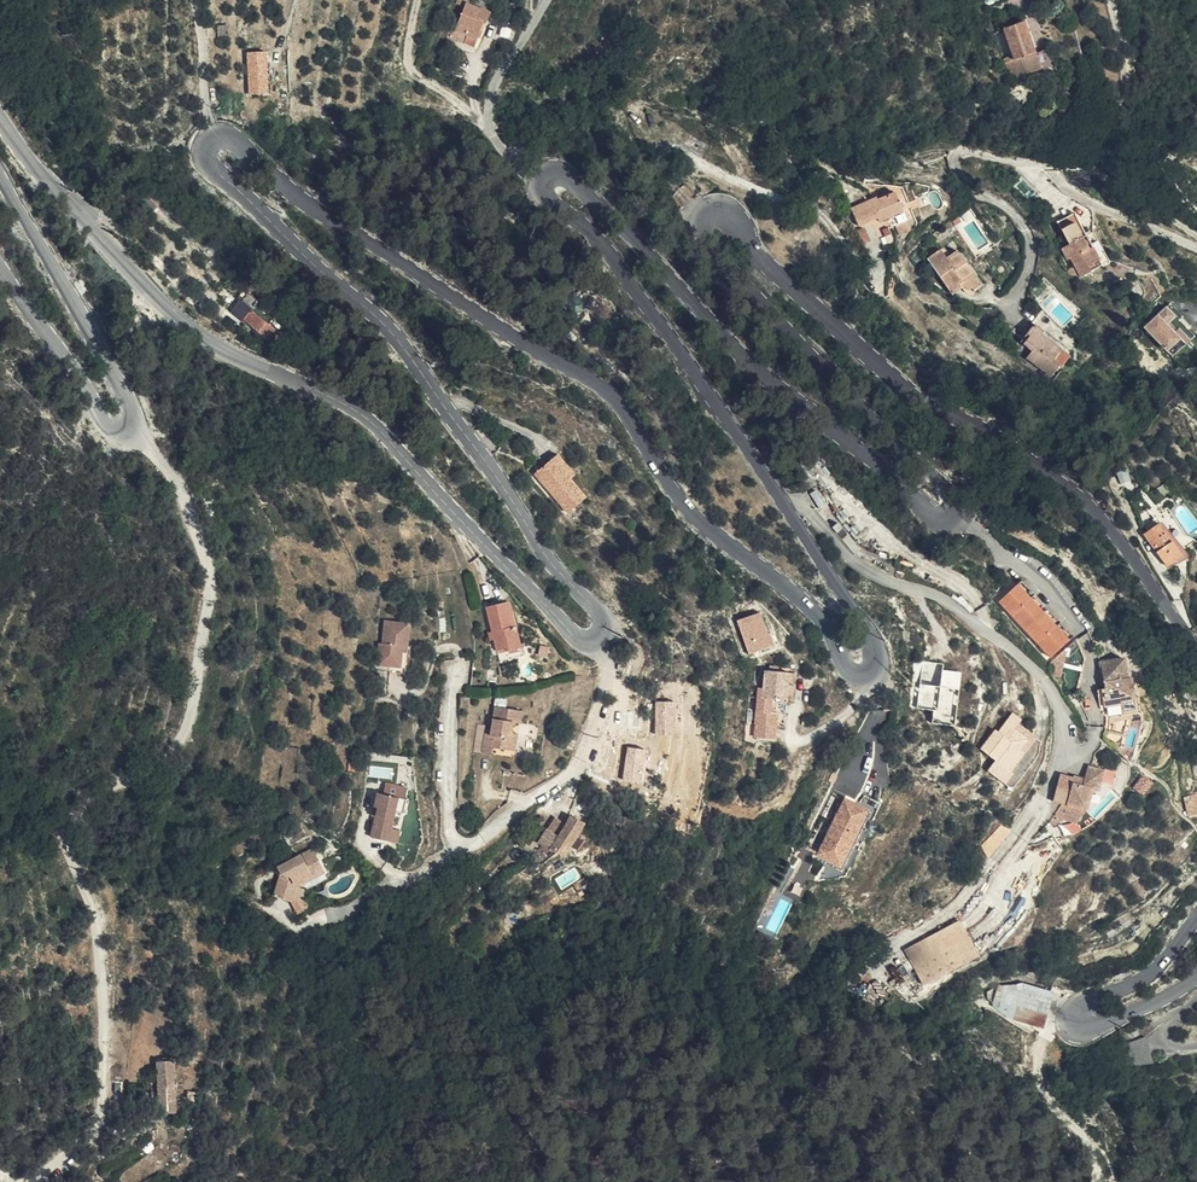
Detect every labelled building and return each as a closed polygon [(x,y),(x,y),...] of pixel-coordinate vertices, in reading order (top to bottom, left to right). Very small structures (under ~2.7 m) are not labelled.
[(488,15),(461,4),(457,11),(464,14),(458,30),(468,33),(464,44),(474,48),(488,15)] [(516,25),(501,21),(495,40),(511,44),(516,25)] [(1042,68),(1036,53),(1035,53),(1024,22),(1004,29),(1013,55),(1015,59),(1007,62),(1013,81),(1015,80),(1015,78),(1042,68)] [(1048,49),(1036,53),(1042,68),(1045,75),(1056,71),(1048,49)] [(269,51),(248,53),(251,95),(272,93),(269,51)] [(1089,61),(1081,62),(1083,75),(1090,75),(1089,61)] [(1021,178),(1018,180),(1013,186),(1030,201),(1037,194),(1021,178)] [(895,192),(877,199),(876,196),(851,207),(859,226),(878,218),(879,221),(884,219),(888,227),(906,219),(895,192)] [(1057,221),(1061,229),(1074,222),(1082,237),(1086,234),(1075,212),(1057,221)] [(1074,222),(1061,229),(1069,244),(1061,248),(1068,260),(1071,258),(1080,276),(1102,265),(1086,234),(1082,237),(1074,222)] [(978,282),(957,251),(946,258),(940,250),(928,258),(952,294),(964,286),(967,290),(978,282)] [(256,328),(267,335),(273,323),(266,318),(249,303),(240,313),(256,327),(256,328)] [(1167,308),(1146,330),(1170,353),(1183,339),(1170,327),(1178,319),(1167,308)] [(1044,331),(1034,324),(1021,342),(1032,351),(1027,358),(1052,376),(1067,354),(1041,335),(1044,331)] [(575,475),(557,455),(534,474),(568,513),(585,498),(570,479),(575,475)] [(1119,483),(1130,480),(1126,469),(1116,472),(1119,483)] [(1182,555),(1159,524),(1144,534),(1167,566),(1182,555)] [(894,575),(895,578),(897,580),(899,580),(901,580),(903,578),(904,576),(904,574),(902,572),(899,571),(898,571),(896,572),(895,574),(894,575)] [(1021,581),(1017,584),(1023,591),(1027,587),(1021,581)] [(1023,591),(1017,584),(999,601),(1050,658),(1068,641),(1062,634),(1066,630),(1053,616),(1049,619),(1036,605),(1040,602),(1027,587),(1023,591)] [(504,598),(499,599),(505,628),(510,627),(504,598)] [(505,628),(499,599),(478,604),(489,649),(502,646),(503,652),(515,649),(510,627),(505,628)] [(1053,616),(1040,602),(1036,605),(1049,619),(1053,616)] [(758,613),(737,620),(749,656),(774,648),(769,634),(765,635),(758,613)] [(373,661),(388,663),(399,664),(401,643),(407,643),(409,620),(383,616),(381,639),(375,638),(373,661)] [(1062,634),(1068,641),(1072,637),(1066,630),(1062,634)] [(399,664),(388,663),(388,671),(406,673),(410,643),(407,643),(401,643),(399,664)] [(502,646),(489,649),(493,661),(516,656),(515,649),(503,652),(502,646)] [(1127,677),(1124,659),(1100,662),(1110,718),(1140,713),(1137,695),(1133,695),(1130,677),(1127,677)] [(955,727),(962,672),(942,670),(943,665),(923,662),(917,708),(934,710),(933,724),(955,727)] [(788,673),(779,672),(770,671),(765,671),(763,698),(786,700),(788,673)] [(794,673),(788,673),(786,700),(793,701),(794,673)] [(656,703),(656,734),(674,734),(674,703),(656,703)] [(503,741),(504,733),(504,724),(514,724),(514,711),(489,709),(487,731),(480,731),(477,752),(486,754),(487,749),(506,751),(507,741),(503,741)] [(1004,783),(1036,738),(1018,724),(1022,720),(1013,714),(999,732),(996,730),(981,749),(996,761),(988,770),(1004,783)] [(477,752),(480,731),(467,729),(466,750),(477,752)] [(513,734),(504,733),(503,741),(507,741),(506,751),(512,751),(513,734)] [(628,748),(623,780),(642,783),(646,751),(628,748)] [(1066,805),(1077,808),(1086,810),(1092,790),(1098,791),(1104,771),(1088,766),(1083,785),(1072,783),(1067,804),(1066,805)] [(1143,776),(1134,788),(1143,795),(1152,784),(1143,776)] [(380,780),(374,806),(380,808),(377,817),(372,836),(387,840),(389,829),(394,811),(405,813),(409,798),(400,796),(403,786),(380,780)] [(912,790),(920,794),(923,787),(916,783),(912,790)] [(834,822),(831,828),(817,855),(841,867),(842,865),(849,869),(857,853),(854,851),(858,843),(856,842),(860,832),(859,831),(869,811),(845,800),(834,822)] [(1057,823),(1077,808),(1066,805),(1067,804),(1063,803),(1051,820),(1057,823)] [(380,808),(374,806),(371,816),(377,817),(380,808)] [(561,859),(582,824),(568,815),(565,822),(550,815),(534,845),(561,859)] [(825,825),(831,828),(834,822),(828,819),(825,825)] [(1012,831),(1001,826),(992,835),(1003,842),(1012,831)] [(398,831),(389,829),(387,840),(395,842),(398,831)] [(1003,842),(992,835),(981,846),(986,856),(988,858),(990,858),(1003,842)] [(296,885),(323,871),(311,849),(277,867),(280,872),(272,896),(291,902),(296,885)] [(325,876),(323,871),(296,885),(291,902),(300,898),(300,889),(325,876)] [(1089,921),(1086,914),(1076,918),(1080,926),(1089,921)] [(905,952),(911,963),(966,932),(960,922),(905,952)] [(966,932),(911,963),(922,985),(979,956),(966,932)] [(855,976),(853,972),(850,968),(837,977),(843,985),(855,976)] [(999,988),(994,1006),(1014,1019),(1043,1028),(1051,994),(1024,986),(999,987),(999,988)] [(981,997),(994,1006),(999,988),(987,991),(981,997)] [(175,1066),(152,1062),(152,1069),(158,1071),(159,1112),(176,1112),(175,1081),(175,1066)] [(189,1093),(188,1105),(199,1107),(200,1094),(189,1093)]
